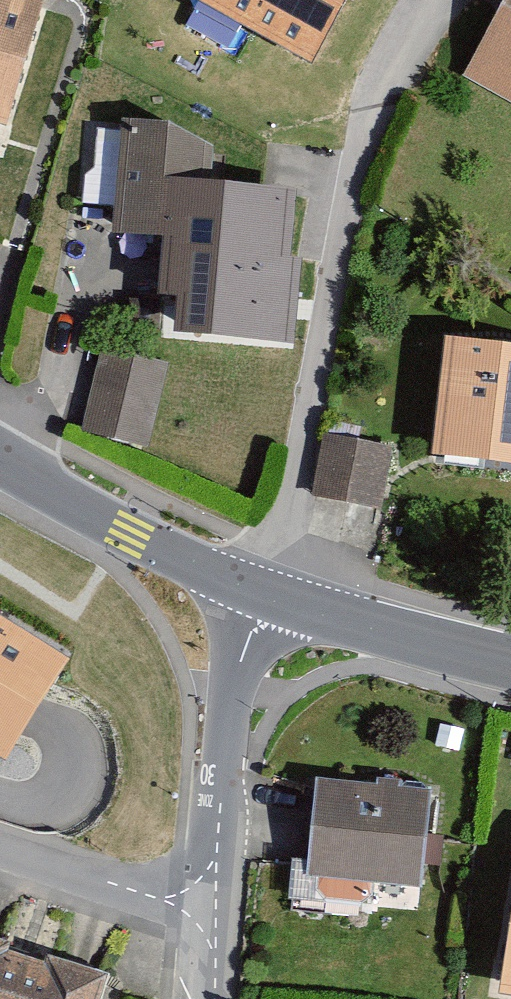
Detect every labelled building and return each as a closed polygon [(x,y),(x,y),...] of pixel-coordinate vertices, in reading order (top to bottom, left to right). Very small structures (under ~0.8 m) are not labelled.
[(31,0),(0,0),(0,119),(10,122),(44,4),(31,0)] [(312,64),(348,0),(198,0),(312,64)] [(464,76),(510,102),(510,0),(506,0),(464,76)] [(221,126),(122,119),(113,234),(164,238),(159,296),(177,297),(174,337),(294,346),(301,258),(290,257),(295,189),(217,183),(221,126)] [(446,338),(434,456),(510,465),(510,345),(446,338)] [(169,363),(101,347),(81,431),(149,447),(169,363)] [(393,445),(322,432),(310,495),(381,509),(393,445)] [(6,760),(70,660),(0,616),(0,756),(6,760)] [(431,790),(316,777),(305,875),(420,888),(431,790)] [(498,995),(510,997),(510,915),(498,995)] [(101,972),(55,958),(50,977),(0,962),(0,998),(93,998),(101,972)]
